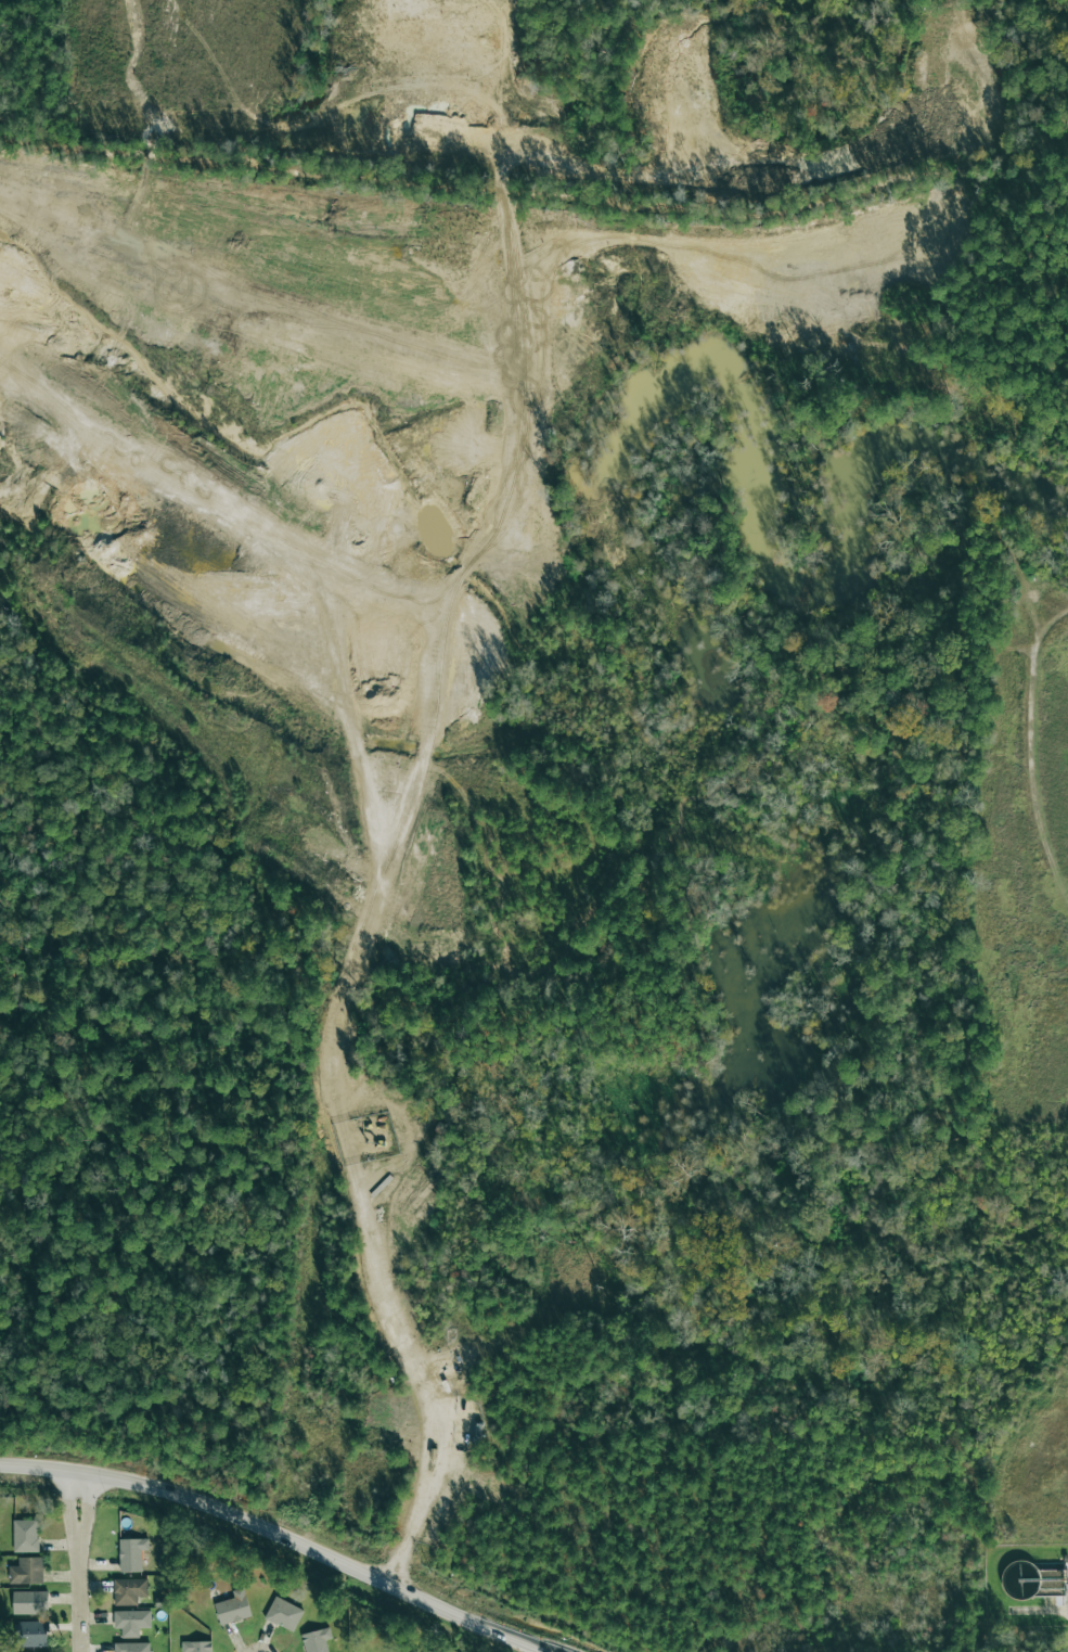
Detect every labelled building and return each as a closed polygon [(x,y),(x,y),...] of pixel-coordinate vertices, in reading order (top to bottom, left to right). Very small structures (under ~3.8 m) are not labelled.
[(13,1552),(38,1551),(37,1520),(13,1520),(13,1552)] [(142,1571),(141,1550),(149,1550),(149,1538),(119,1539),(119,1572),(142,1571)] [(9,1584),(42,1583),(42,1557),(17,1557),(18,1565),(9,1565),(9,1584)] [(113,1579),(114,1605),(138,1604),(138,1597),(147,1597),(146,1578),(113,1579)] [(220,1625),(252,1615),(243,1589),(233,1592),(234,1597),(214,1603),(220,1625)] [(12,1613),(47,1614),(48,1591),(13,1590),(12,1613)] [(303,1609),(273,1597),(265,1619),(294,1631),(303,1609)] [(150,1627),(150,1610),(114,1611),(114,1628),(121,1628),(121,1638),(139,1637),(139,1627),(150,1627)] [(46,1621),(16,1621),(17,1647),(47,1645),(46,1621)] [(329,1627),(300,1634),(305,1651),(328,1651),(325,1641),(332,1639),(329,1627)] [(182,1651),(211,1651),(211,1641),(182,1641),(182,1651)] [(114,1642),(114,1651),(150,1651),(150,1642),(114,1642)]
